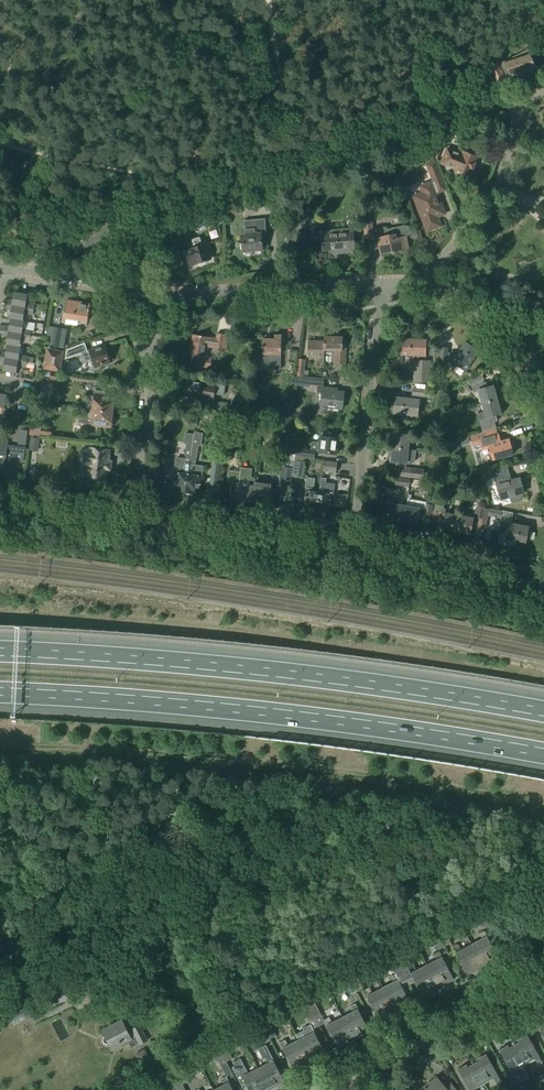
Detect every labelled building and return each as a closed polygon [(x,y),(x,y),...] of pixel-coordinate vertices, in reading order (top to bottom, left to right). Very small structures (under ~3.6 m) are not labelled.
[(538,68),(535,63),(538,62),(531,48),(500,63),(499,62),(489,67),(490,68),(488,69),(488,70),(489,70),(495,82),(494,82),(495,83),(496,82),(497,83),(507,78),(507,77),(521,70),(525,68),(527,71),(538,68)] [(436,160),(446,137),(430,144),(436,160)] [(429,145),(421,148),(428,164),(425,165),(432,183),(443,179),(436,161),(435,161),(429,145)] [(460,155),(447,150),(442,163),(455,169),(454,170),(462,173),(461,174),(461,175),(462,176),(466,178),(468,177),(468,176),(470,176),(478,158),(462,151),(460,155)] [(423,194),(414,197),(427,229),(430,231),(437,228),(439,224),(437,218),(444,215),(437,195),(432,183),(421,187),(423,194)] [(277,194),(261,195),(262,208),(278,206),(277,194)] [(288,223),(297,222),(297,212),(287,213),(288,223)] [(206,214),(198,217),(202,230),(218,225),(216,218),(208,220),(206,214)] [(255,227),(254,216),(243,217),(245,236),(241,236),(243,252),(244,252),(246,255),(250,255),(251,251),(262,250),(262,248),(265,247),(265,243),(262,242),(261,236),(266,236),(265,226),(255,227)] [(365,240),(375,238),(372,221),(362,223),(365,240)] [(318,222),(311,223),(312,241),(323,240),(324,251),(338,250),(338,254),(355,253),(353,228),(322,230),(322,234),(319,234),(318,222)] [(411,231),(410,228),(409,227),(408,227),(406,226),(404,226),(386,230),(386,228),(375,230),(380,255),(408,249),(406,237),(407,237),(408,236),(410,234),(410,233),(411,231)] [(186,244),(181,245),(183,252),(186,251),(190,265),(195,264),(195,265),(200,263),(202,264),(205,263),(206,262),(210,260),(205,245),(202,246),(199,238),(192,240),(185,242),(186,244)] [(141,258),(148,257),(147,250),(140,251),(141,258)] [(26,302),(27,294),(14,292),(12,299),(9,299),(8,305),(34,309),(35,304),(26,302)] [(87,322),(90,305),(68,301),(65,318),(87,322)] [(33,315),(34,309),(8,305),(7,309),(10,310),(9,318),(10,318),(24,321),(24,320),(23,320),(24,313),(33,315)] [(23,328),(24,321),(10,318),(9,326),(5,325),(4,331),(30,335),(31,330),(23,328)] [(50,345),(60,347),(63,328),(48,326),(46,336),(51,337),(50,345)] [(29,341),(30,335),(4,331),(3,336),(7,337),(6,345),(7,345),(20,347),(21,339),(29,341)] [(191,357),(190,366),(204,368),(210,369),(211,359),(206,358),(208,347),(223,350),(226,350),(228,335),(225,335),(216,333),(216,339),(209,338),(193,335),(190,352),(194,352),(194,356),(191,357)] [(263,340),(261,370),(280,371),(281,336),(274,336),(274,340),(263,340)] [(323,359),(324,337),(323,341),(308,341),(308,358),(323,359)] [(345,365),(346,345),(343,345),(343,337),(324,337),(323,359),(324,359),(324,354),(332,354),(332,351),(335,351),(335,365),(345,365)] [(425,356),(426,341),(402,340),(401,355),(417,356),(417,361),(415,361),(414,374),(418,374),(418,383),(429,383),(430,361),(424,361),(425,356)] [(465,371),(478,351),(466,343),(457,356),(447,354),(447,349),(441,348),(439,360),(446,361),(446,360),(453,361),(452,363),(465,371)] [(20,355),(21,347),(20,347),(7,345),(6,353),(2,352),(1,357),(27,362),(28,357),(28,356),(20,355)] [(70,356),(81,353),(78,346),(68,349),(70,356)] [(107,352),(105,347),(87,353),(87,351),(81,353),(84,362),(92,360),(94,367),(110,362),(110,361),(113,360),(110,351),(107,352)] [(59,371),(62,352),(48,350),(45,369),(59,371)] [(27,362),(1,357),(0,360),(0,363),(4,363),(2,371),(16,373),(18,365),(26,367),(27,362)] [(303,377),(305,361),(298,360),(297,376),(303,377)] [(60,381),(61,374),(50,372),(49,379),(60,381)] [(480,385),(479,383),(480,382),(477,376),(469,380),(472,387),(477,385),(477,386),(482,404),(498,400),(495,392),(494,392),(493,387),(485,389),(483,384),(480,385)] [(323,387),(323,380),(296,377),(295,386),(309,387),(309,386),(323,387)] [(223,396),(225,387),(186,381),(184,396),(214,401),(215,395),(223,396)] [(261,391),(261,382),(252,382),(252,390),(261,391)] [(342,409),(344,393),(331,392),(331,389),(317,387),(316,398),(321,399),(320,407),(342,409)] [(433,398),(434,391),(413,389),(412,395),(414,395),(414,400),(395,397),(393,413),(418,416),(420,400),(419,400),(419,396),(433,398)] [(103,397),(104,392),(94,391),(93,396),(90,395),(89,402),(93,402),(92,410),(112,412),(114,398),(103,397)] [(495,429),(492,417),(500,414),(499,409),(500,408),(498,400),(482,404),(484,412),(478,414),(481,426),(482,426),(484,432),(485,432),(484,432),(485,432),(495,429)] [(226,411),(227,404),(213,402),(212,409),(226,411)] [(112,412),(92,410),(82,409),(82,418),(80,418),(80,423),(111,427),(112,412)] [(51,436),(52,429),(41,427),(40,435),(51,436)] [(408,450),(410,430),(404,429),(403,435),(395,434),(394,439),(393,439),(392,448),(408,450)] [(231,461),(235,431),(226,430),(222,460),(231,461)] [(487,438),(485,432),(484,432),(485,432),(484,432),(470,436),(473,446),(481,443),(483,450),(489,448),(493,460),(513,455),(509,440),(500,442),(498,435),(487,438)] [(192,445),(185,494),(192,495),(192,493),(199,494),(200,486),(201,486),(202,477),(203,467),(194,466),(195,458),(196,458),(198,446),(200,447),(202,434),(194,433),(194,435),(192,445)] [(337,454),(339,439),(337,439),(338,435),(321,433),(319,443),(312,442),(310,451),(297,449),(295,457),(313,459),(315,451),(337,454)] [(174,482),(173,490),(179,491),(179,493),(185,494),(192,445),(194,435),(186,434),(184,444),(187,445),(185,456),(186,456),(186,459),(176,458),(173,482),(174,482)] [(39,452),(41,439),(30,437),(28,450),(39,452)] [(459,439),(451,442),(453,448),(461,446),(459,439)] [(410,465),(414,462),(415,451),(408,450),(392,448),(391,456),(392,456),(391,462),(396,463),(395,476),(423,480),(423,471),(406,469),(406,465),(410,465)] [(109,451),(91,449),(91,450),(83,449),(83,452),(81,452),(79,453),(78,455),(78,458),(78,460),(80,461),(82,462),(82,465),(89,466),(88,479),(105,481),(107,470),(110,471),(111,462),(108,462),(109,451)] [(220,458),(214,458),(210,485),(217,486),(220,458)] [(324,461),(323,472),(336,474),(337,463),(324,461)] [(292,477),(302,478),(304,463),(294,462),(292,477)] [(251,478),(252,470),(240,468),(240,473),(228,471),(227,483),(231,483),(230,494),(236,495),(235,502),(251,504),(254,483),(255,479),(251,478)] [(154,470),(153,477),(160,478),(161,471),(154,470)] [(289,489),(291,473),(284,472),(282,488),(289,489)] [(522,495),(524,494),(520,479),(505,483),(503,476),(494,478),(495,480),(488,481),(486,475),(470,480),(472,489),(475,488),(475,489),(496,483),(500,500),(509,498),(511,503),(513,504),(522,502),(523,499),(522,495)] [(307,484),(304,508),(310,509),(310,511),(316,512),(318,493),(313,492),(315,479),(307,478),(306,484),(307,484)] [(318,493),(316,512),(323,513),(323,511),(330,512),(333,488),(334,488),(335,484),(325,483),(326,479),(320,478),(318,493)] [(409,488),(410,479),(395,478),(394,486),(409,488)] [(267,506),(270,486),(254,483),(251,504),(267,506)] [(403,523),(406,507),(394,504),(395,499),(388,498),(385,510),(391,511),(389,519),(395,520),(395,521),(403,523)] [(431,518),(433,506),(434,499),(427,498),(426,505),(425,510),(406,507),(403,523),(411,524),(411,523),(417,524),(419,516),(431,518)] [(444,502),(435,501),(432,519),(444,521),(442,529),(448,530),(448,531),(456,533),(459,517),(445,514),(446,509),(443,509),(444,502)] [(488,516),(489,510),(482,509),(481,509),(479,520),(459,517),(456,533),(465,534),(465,533),(471,534),(472,526),(485,528),(488,516)] [(500,519),(501,511),(489,509),(489,510),(488,516),(500,519)] [(526,542),(527,536),(529,528),(501,523),(500,531),(506,532),(505,539),(526,542)] [(487,544),(483,549),(487,552),(491,548),(487,544)] [(483,928),(489,925),(480,908),(474,911),(483,928)] [(444,946),(450,942),(442,927),(436,931),(444,946)] [(438,949),(444,946),(436,931),(430,934),(438,949)] [(482,967),(498,959),(488,939),(484,931),(479,934),(482,939),(471,944),(482,967)] [(461,950),(458,944),(452,947),(456,955),(457,954),(467,974),(482,967),(471,944),(461,950)] [(393,953),(401,969),(406,979),(412,976),(422,995),(438,987),(427,965),(416,971),(413,965),(408,968),(406,966),(398,950),(393,953)] [(438,987),(453,979),(443,960),(439,951),(433,954),(436,961),(427,965),(438,987)] [(401,969),(393,953),(386,957),(394,972),(396,975),(390,977),(393,983),(383,989),(394,1010),(409,1002),(399,982),(406,979),(401,969)] [(356,991),(362,988),(355,973),(349,976),(356,991)] [(350,994),(356,991),(349,976),(342,979),(350,994)] [(152,993),(157,990),(153,982),(142,987),(146,994),(151,991),(152,993)] [(394,1010),(383,989),(372,994),(369,989),(364,992),(368,999),(368,998),(378,1018),(394,1010)] [(313,1016),(319,1013),(310,996),(304,999),(313,1016)] [(307,1019),(313,1016),(304,999),(298,1002),(307,1019)] [(14,1025),(37,1014),(31,1003),(8,1014),(14,1025)] [(353,1040),(369,1032),(358,1012),(359,1012),(354,1003),(349,1005),(352,1011),(341,1017),(353,1040)] [(331,1022),(328,1016),(322,1019),(327,1028),(337,1048),(353,1040),(341,1017),(331,1022)] [(269,1039),(276,1036),(267,1018),(260,1022),(269,1039)] [(128,1033),(122,1021),(102,1031),(105,1037),(103,1038),(103,1040),(104,1044),(107,1045),(109,1044),(112,1050),(128,1042),(131,1047),(138,1043),(139,1045),(147,1041),(140,1026),(132,1030),(132,1031),(128,1033)] [(264,1042),(269,1039),(260,1022),(255,1024),(264,1042)] [(309,1063),(325,1055),(314,1034),(315,1034),(310,1025),(305,1028),(308,1034),(297,1039),(309,1063)] [(244,1043),(238,1033),(232,1037),(237,1046),(244,1043)] [(542,1063),(527,1035),(513,1042),(525,1064),(535,1059),(538,1065),(542,1063)] [(287,1045),(284,1039),(279,1042),(284,1050),(294,1070),(309,1063),(297,1039),(287,1045)] [(225,1062),(231,1059),(223,1041),(217,1044),(225,1062)] [(515,1078),(519,1076),(516,1070),(525,1064),(513,1042),(499,1050),(515,1078)] [(219,1065),(225,1062),(217,1044),(211,1047),(219,1065)] [(257,1069),(268,1089),(271,1089),(284,1083),(274,1063),(275,1063),(266,1046),(258,1050),(262,1059),(265,1058),(268,1064),(257,1069)] [(501,1082),(485,1054),(472,1062),(484,1083),(493,1078),(497,1084),(501,1082)] [(245,1069),(240,1060),(234,1063),(242,1079),(243,1079),(248,1089),(268,1089),(257,1069),(247,1074),(245,1069)] [(475,1089),(484,1083),(472,1062),(458,1069),(469,1089),(475,1089)] [(182,1084),(187,1081),(179,1064),(173,1067),(182,1084)] [(176,1087),(182,1084),(173,1067),(167,1070),(176,1087)] [(230,1085),(226,1077),(220,1079),(223,1085),(214,1089),(232,1089),(230,1085)] [(437,1077),(424,1087),(427,1089),(457,1089),(451,1083),(446,1087),(437,1077)]
